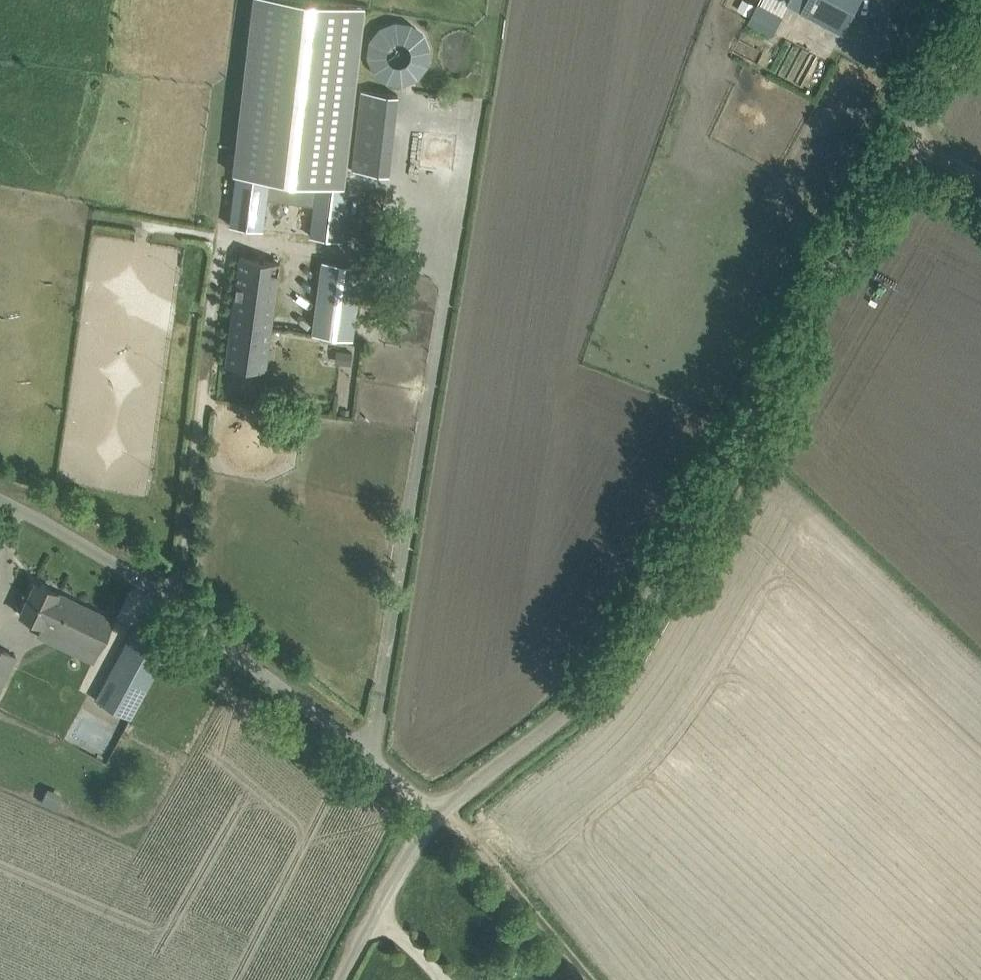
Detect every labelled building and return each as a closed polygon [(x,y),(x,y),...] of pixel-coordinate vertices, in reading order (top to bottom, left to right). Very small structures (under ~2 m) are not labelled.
[(224,173),(258,178),(301,185),(335,190),(361,12),(283,0),(250,0),(224,173)] [(860,0),(810,0),(804,10),(844,31),(860,0)] [(750,21),(773,33),(782,16),(759,4),(750,21)] [(370,23),(371,79),(428,79),(427,22),(370,23)] [(359,87),(352,168),(391,172),(398,90),(359,87)] [(224,173),(217,221),(251,226),(258,178),(224,173)] [(301,185),(294,232),(328,237),(335,190),(301,185)] [(229,337),(226,363),(265,368),(269,342),(280,262),(240,257),(229,337)] [(323,260),(313,332),(352,337),(362,266),(323,260)] [(20,612),(99,650),(114,617),(35,579),(20,612)] [(96,698),(131,717),(169,647),(134,628),(96,698)] [(16,656),(0,648),(0,689),(16,656)]
